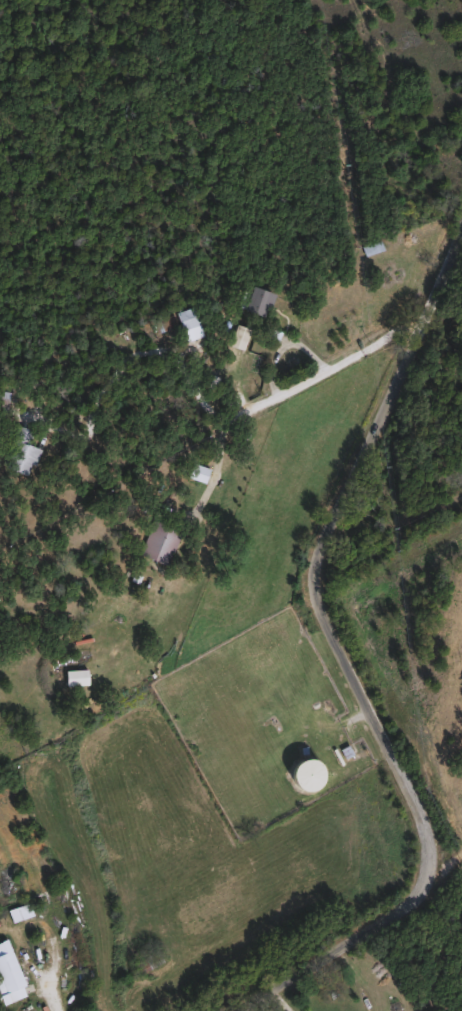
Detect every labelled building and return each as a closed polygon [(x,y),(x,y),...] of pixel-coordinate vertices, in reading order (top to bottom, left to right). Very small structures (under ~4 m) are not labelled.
[(382,250),(364,254),(362,245),(380,240),(382,250)] [(241,308),(248,285),(272,293),(264,316),(241,308)] [(202,334),(193,338),(190,327),(182,330),(176,312),(193,306),(202,334)] [(229,345),(233,325),(246,327),(242,348),(229,345)] [(6,410),(0,409),(0,390),(10,391),(6,410)] [(28,444),(40,448),(35,465),(29,464),(27,474),(4,467),(16,425),(33,429),(28,444)] [(179,529),(167,565),(140,555),(152,519),(179,529)] [(294,760),(316,762),(313,792),(291,789),(294,760)] [(1,1001),(0,999),(0,992),(2,991),(0,986),(0,939),(4,938),(25,992),(1,1001)]
